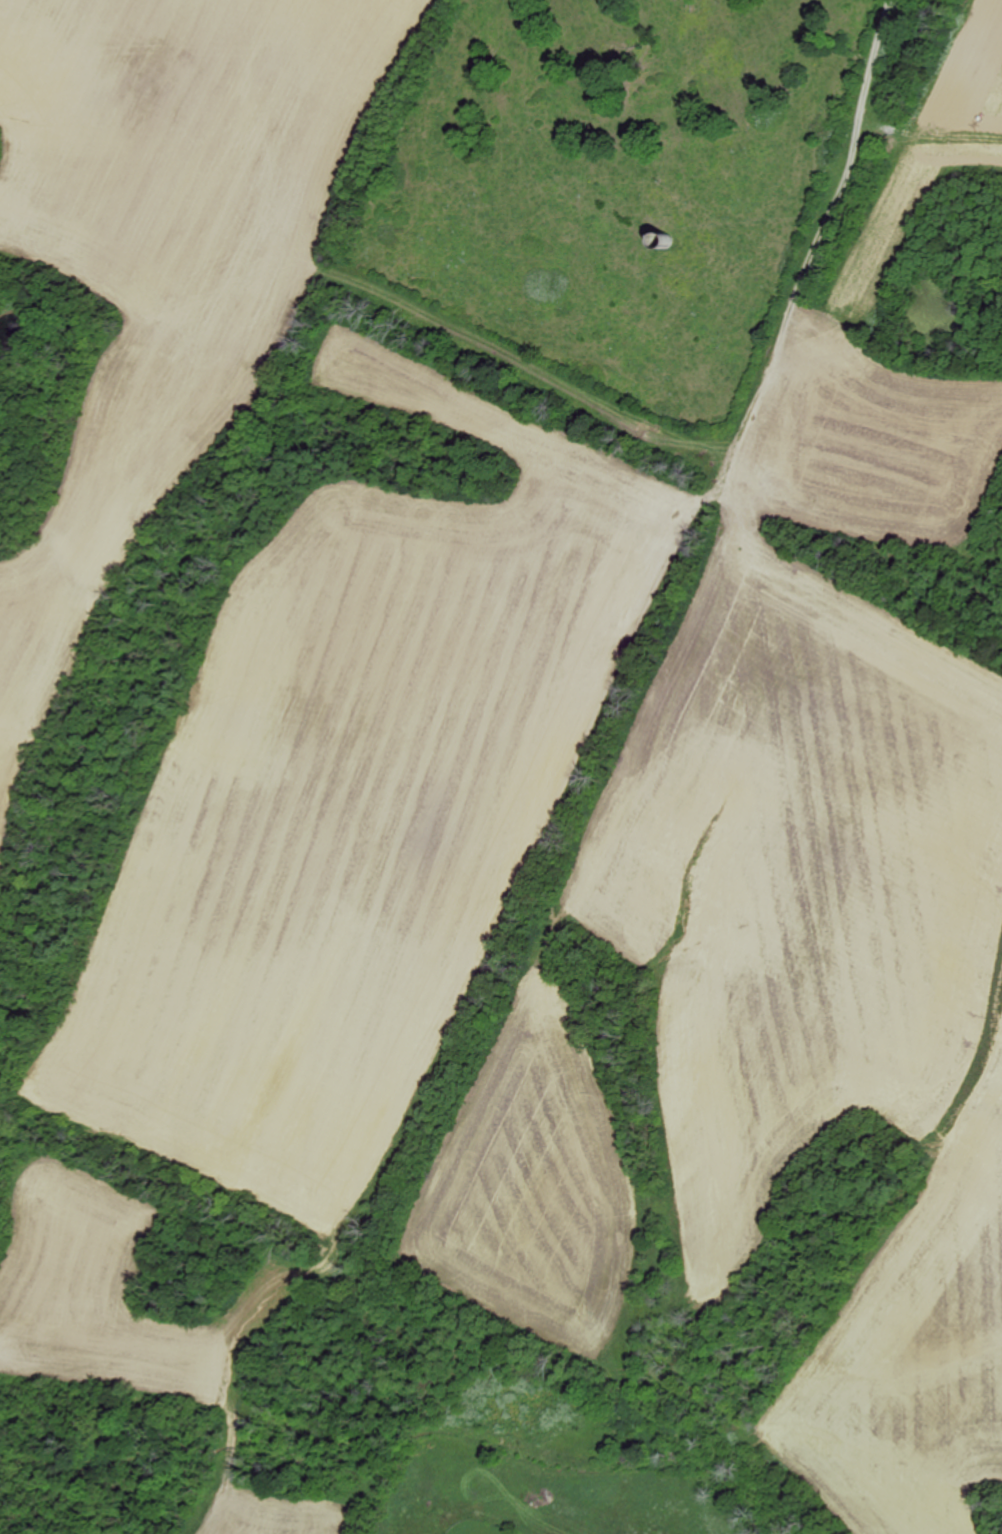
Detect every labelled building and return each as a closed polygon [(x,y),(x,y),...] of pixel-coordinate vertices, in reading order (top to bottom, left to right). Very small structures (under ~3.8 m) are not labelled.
[(665,250),(662,250),(659,248),(657,246),(655,244),(654,240),(655,237),(656,235),(659,232),(662,231),(665,231),(668,231),(671,233),(673,236),(674,239),(674,242),(673,245),(671,248),(668,249),(665,250)]
